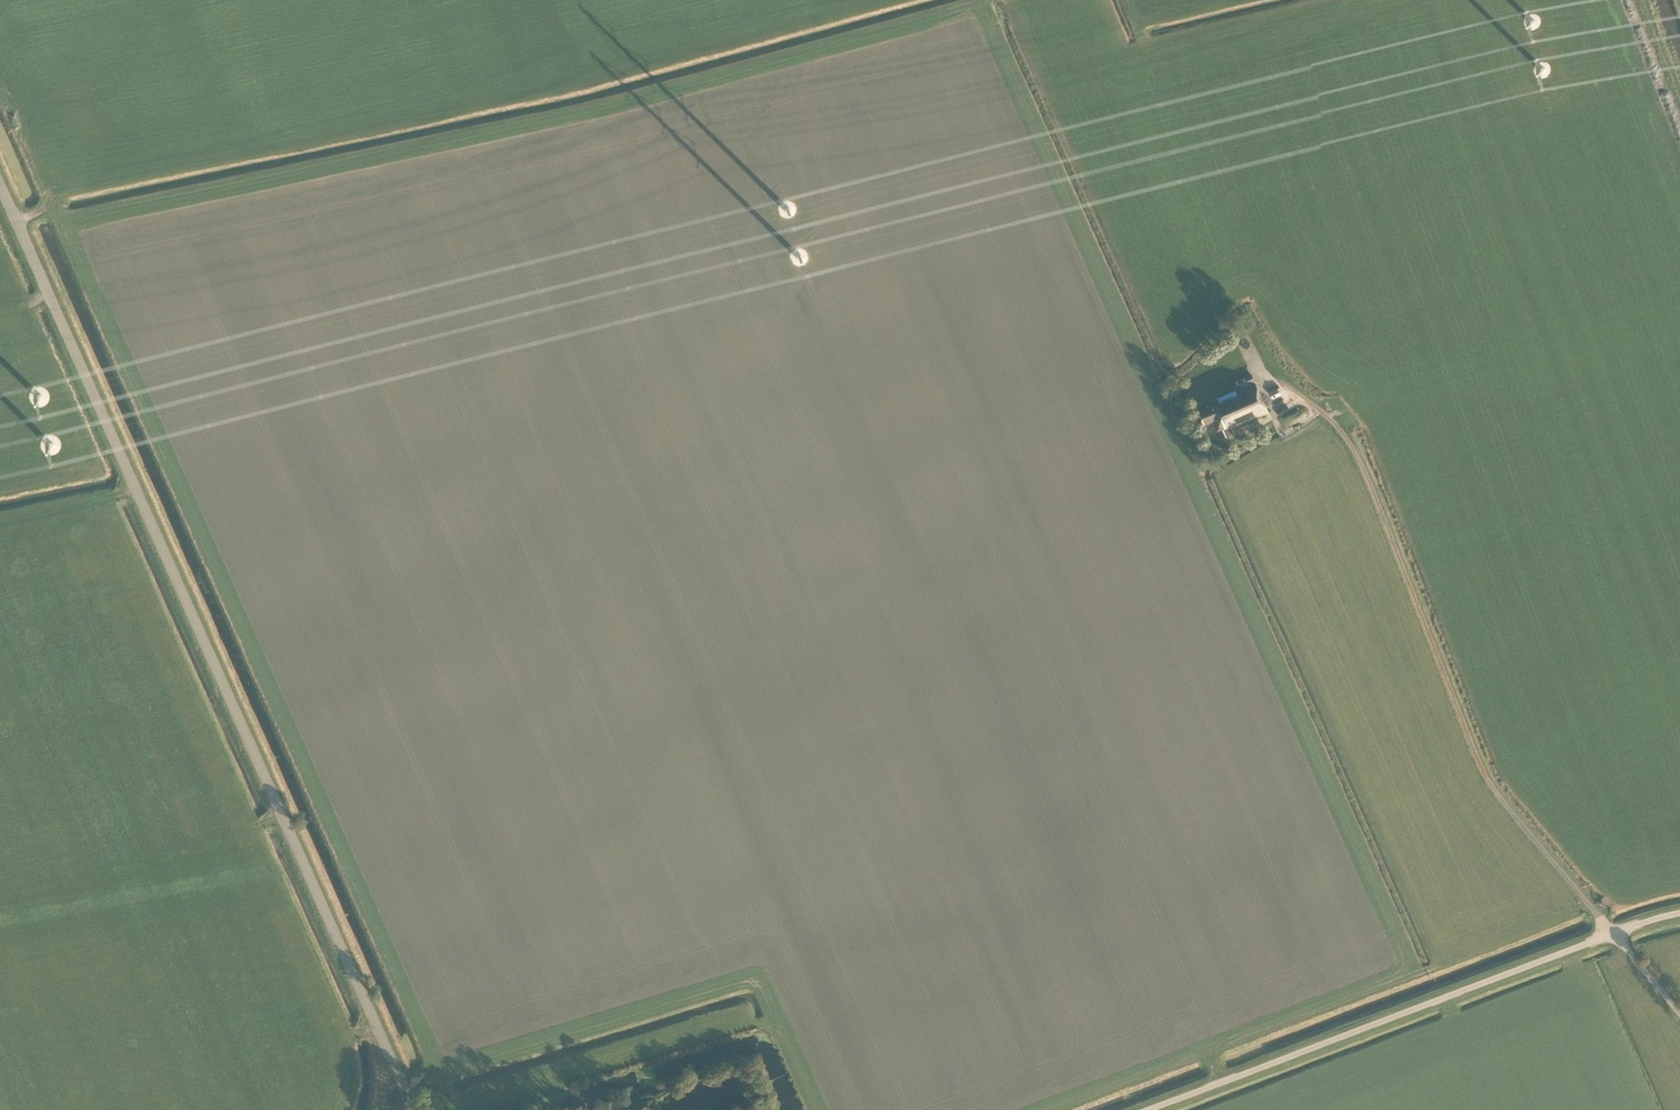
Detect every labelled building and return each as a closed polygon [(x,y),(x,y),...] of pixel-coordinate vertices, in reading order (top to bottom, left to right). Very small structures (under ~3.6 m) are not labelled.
[(1268,413),(1250,373),(1231,382),(1235,391),(1213,401),(1207,406),(1208,408),(1198,412),(1203,425),(1213,421),(1217,431),(1222,429),(1225,437),(1233,433),(1231,429),(1268,413)]
